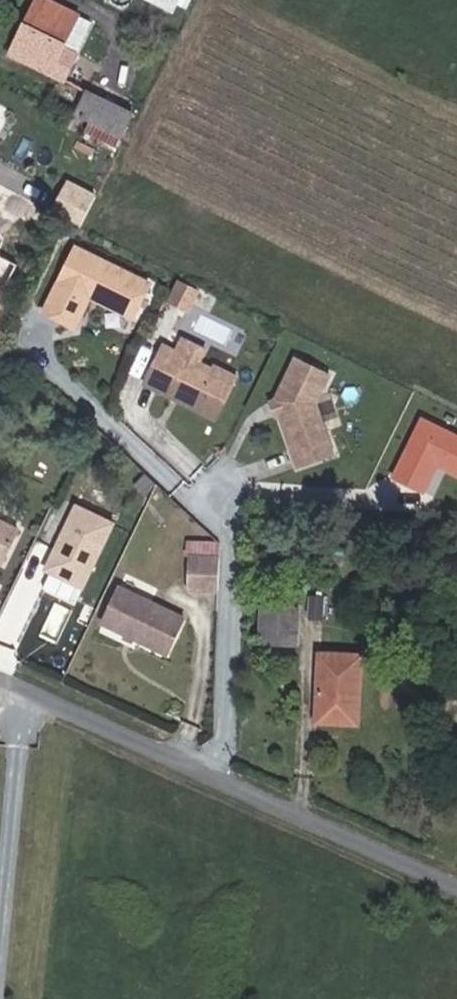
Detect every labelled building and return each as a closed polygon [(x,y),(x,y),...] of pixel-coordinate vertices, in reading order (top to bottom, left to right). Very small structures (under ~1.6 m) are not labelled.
[(48,85),(80,21),(39,0),(35,0),(17,35),(29,41),(15,68),(48,85)] [(189,12),(194,0),(159,0),(189,12)] [(3,62),(15,68),(29,41),(17,35),(3,62)] [(78,118),(117,138),(130,111),(91,91),(78,118)] [(93,222),(102,189),(68,179),(59,213),(93,222)] [(155,288),(83,249),(49,313),(79,329),(97,295),(109,301),(107,304),(137,321),(155,288)] [(193,317),(204,298),(184,287),(174,306),(193,317)] [(218,425),(238,387),(167,349),(147,388),(218,425)] [(330,463),(315,414),(328,388),(295,370),(274,410),(279,413),(282,422),(278,423),(294,474),(330,463)] [(423,418),(393,476),(423,492),(439,459),(445,462),(447,468),(456,474),(456,436),(423,418)] [(80,500),(42,585),(83,602),(120,517),(80,500)] [(19,551),(0,542),(0,583),(4,585),(19,551)] [(220,570),(220,555),(189,554),(189,569),(220,570)] [(219,602),(220,570),(189,569),(187,601),(219,602)] [(166,673),(182,637),(117,607),(101,644),(166,673)] [(294,646),(294,641),(296,610),(266,607),(263,644),(294,646)] [(313,724),(353,725),(357,668),(316,666),(313,724)]
